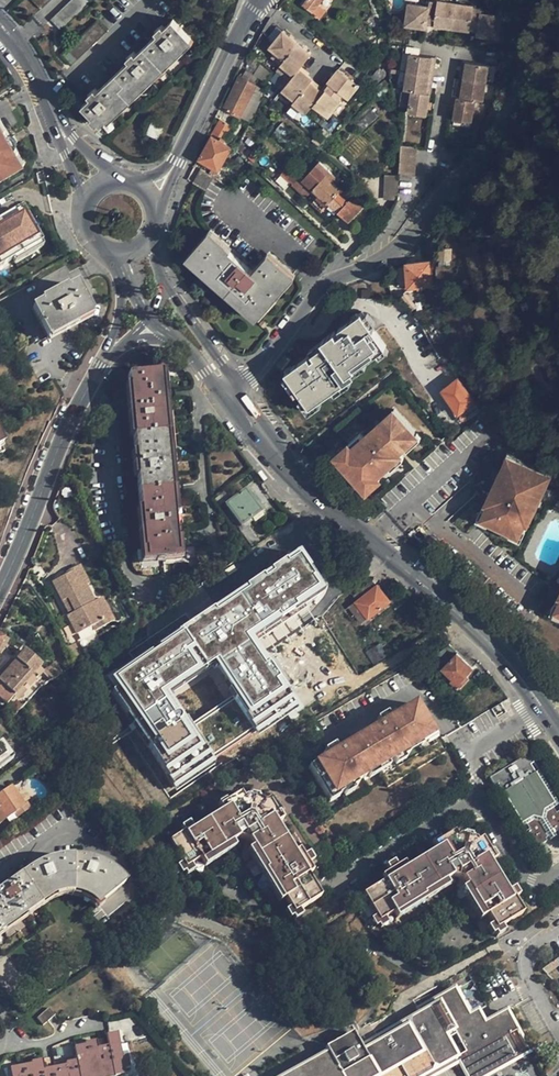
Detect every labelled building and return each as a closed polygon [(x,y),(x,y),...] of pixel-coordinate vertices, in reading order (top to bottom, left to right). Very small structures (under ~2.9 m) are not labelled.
[(42,8),(51,0),(34,0),(42,8)] [(51,19),(61,29),(91,1),(89,0),(71,0),(51,19)] [(302,4),(312,13),(322,0),(306,0),(302,4)] [(432,23),(450,26),(454,3),(436,0),(436,3),(433,21),(432,23)] [(424,20),(433,21),(436,3),(427,2),(426,7),(424,20)] [(423,27),(424,20),(426,7),(407,3),(406,11),(404,18),(403,24),(423,27)] [(468,29),(468,27),(471,8),(472,5),(454,3),(450,26),(468,29)] [(468,27),(476,28),(479,14),(479,9),(471,8),(468,27)] [(495,38),(497,31),(498,24),(499,17),(479,14),(476,28),(475,35),(495,38)] [(97,19),(60,54),(71,65),(107,31),(97,19)] [(92,97),(84,105),(94,116),(101,123),(191,38),(173,19),(164,27),(162,25),(155,30),(158,34),(136,54),(133,51),(127,57),(130,61),(98,91),(95,88),(89,94),(92,97)] [(272,54),(281,61),(297,42),(282,30),(269,46),(272,49),(272,54)] [(310,52),(297,42),(281,61),(280,63),(293,74),(298,67),(310,52)] [(408,53),(405,71),(430,75),(432,66),(427,66),(428,62),(432,63),(433,57),(408,53)] [(273,57),(280,63),(281,61),(272,54),(273,57)] [(462,60),(459,78),(484,82),(486,64),(462,60)] [(275,70),(287,80),(293,74),(280,63),(275,70)] [(242,67),(238,75),(253,83),(257,76),(242,67)] [(312,78),(298,67),(293,74),(287,80),(281,88),(294,99),(309,81),(312,78)] [(326,81),(329,83),(343,94),(347,97),(358,84),(337,67),(326,81)] [(376,74),(376,71),(369,79),(374,83),(378,78),(376,74)] [(429,81),(430,75),(405,71),(403,88),(411,90),(428,92),(429,84),(425,84),(425,80),(429,81)] [(231,90),(249,100),(256,85),(253,83),(238,75),(231,90)] [(456,96),(473,99),(481,100),(484,82),(459,78),(456,96)] [(322,91),(309,81),(294,99),(292,102),(304,112),(312,104),(322,91)] [(380,97),(388,90),(381,82),(373,89),(380,97)] [(329,83),(322,91),(312,104),(326,115),(343,94),(329,83)] [(258,93),(260,88),(256,85),(249,100),(240,117),(246,121),(248,119),(245,117),(258,93)] [(223,107),(237,115),(240,117),(249,100),(231,90),(223,107)] [(424,114),(425,107),(426,100),(428,92),(411,90),(407,111),(424,114)] [(263,96),(262,96),(258,93),(245,117),(248,119),(246,121),(249,122),(263,96)] [(470,120),(470,116),(472,106),(473,99),(456,96),(452,118),(470,120)] [(375,115),(368,107),(353,121),(360,130),(375,115)] [(26,162),(0,119),(0,178),(26,162)] [(234,119),(231,126),(235,128),(239,122),(234,119)] [(216,127),(227,133),(231,126),(221,120),(216,127)] [(162,128),(151,123),(147,133),(158,138),(162,128)] [(216,127),(211,136),(222,141),(224,139),(227,133),(216,127)] [(218,170),(223,160),(231,146),(222,141),(211,136),(199,158),(218,170)] [(415,173),(417,146),(402,145),(401,172),(415,173)] [(353,199),(350,197),(341,188),(334,182),(337,178),(319,161),(304,178),(297,176),(290,183),(306,197),(313,189),(319,195),(313,201),(322,209),(327,203),(348,221),(365,203),(356,196),(353,199)] [(199,171),(193,182),(205,188),(210,177),(199,171)] [(344,184),(337,178),(334,182),(341,188),(344,184)] [(384,181),(376,190),(387,201),(396,192),(384,181)] [(26,260),(39,256),(52,251),(44,228),(31,232),(34,239),(11,248),(13,251),(4,254),(10,271),(14,276),(24,272),(22,266),(27,264),(26,260)] [(290,274),(269,256),(262,263),(265,266),(257,274),(211,234),(192,255),(199,262),(201,260),(220,276),(218,279),(256,312),(275,290),(273,288),(280,279),(283,281),(290,274)] [(39,256),(45,271),(54,266),(59,263),(55,253),(52,251),(39,256)] [(432,286),(429,262),(406,264),(408,288),(432,286)] [(31,269),(34,276),(41,273),(37,265),(31,269)] [(53,298),(33,308),(49,337),(92,315),(76,286),(62,293),(60,290),(52,294),(53,298)] [(361,290),(361,298),(373,298),(372,290),(361,290)] [(397,311),(401,321),(410,315),(404,310),(397,311)] [(427,346),(410,315),(401,321),(399,322),(416,354),(458,414),(474,404),(457,380),(453,383),(450,380),(453,378),(450,374),(448,375),(427,346)] [(335,342),(352,360),(364,348),(347,330),(335,342)] [(160,373),(128,376),(144,550),(145,550),(146,560),(162,558),(162,557),(177,555),(165,418),(160,373)] [(352,390),(359,398),(365,393),(357,385),(352,390)] [(478,410),(474,404),(458,414),(462,421),(478,410)] [(394,410),(364,437),(352,448),(349,444),(337,455),(355,475),(359,480),(364,485),(377,474),(388,464),(400,453),(399,450),(397,449),(403,444),(404,446),(417,434),(394,410)] [(450,434),(459,426),(454,420),(445,427),(450,434)] [(463,431),(459,426),(450,434),(454,438),(463,431)] [(349,443),(349,444),(352,448),(364,437),(360,433),(349,443)] [(418,433),(417,434),(404,446),(408,450),(422,437),(418,433)] [(405,458),(400,453),(388,464),(392,469),(405,458)] [(504,462),(506,464),(511,465),(513,460),(516,461),(517,458),(508,454),(504,462)] [(495,495),(493,499),(488,511),(485,518),(490,520),(512,531),(520,534),(523,527),(530,512),(533,514),(536,507),(532,505),(535,498),(537,493),(542,495),(547,483),(543,481),(545,475),(542,474),(516,461),(513,460),(511,465),(506,464),(501,475),(505,477),(503,483),(500,490),(495,488),(492,494),(495,495)] [(543,471),(542,474),(545,475),(543,481),(547,483),(549,483),(553,476),(543,471)] [(381,479),(377,474),(364,485),(363,487),(367,492),(381,479)] [(498,474),(496,480),(503,483),(505,477),(501,475),(498,474)] [(492,487),(495,488),(500,490),(503,483),(496,480),(492,487)] [(244,493),(228,504),(242,524),(259,512),(244,493)] [(543,495),(542,495),(537,493),(535,498),(541,501),(543,495)] [(538,507),(541,501),(535,498),(532,505),(536,507),(538,507)] [(488,525),(490,520),(485,518),(488,511),(482,508),(477,520),(488,525)] [(528,530),(523,527),(520,534),(512,531),(510,536),(522,541),(528,530)] [(436,549),(440,544),(431,537),(427,542),(436,549)] [(151,666),(307,562),(292,540),(136,645),(151,666)] [(321,583),(307,562),(151,666),(165,688),(321,583)] [(52,582),(62,601),(68,599),(74,612),(69,615),(68,616),(77,634),(91,627),(103,621),(100,615),(108,612),(101,598),(94,602),(86,586),(89,584),(79,566),(67,572),(68,574),(52,582)] [(362,587),(366,592),(377,584),(373,579),(362,587)] [(366,592),(348,606),(360,622),(390,600),(377,584),(366,592)] [(62,601),(69,615),(74,612),(68,599),(62,601)] [(113,622),(108,612),(100,615),(103,621),(106,626),(113,622)] [(94,632),(106,626),(103,621),(91,627),(94,632)] [(78,644),(71,648),(79,662),(86,657),(85,657),(78,644)] [(452,677),(450,679),(458,687),(469,676),(466,673),(472,667),(449,644),(431,656),(452,677)] [(14,662),(0,678),(0,697),(7,704),(41,666),(24,651),(14,662)] [(0,670),(0,678),(14,662),(11,658),(0,670)] [(48,670),(54,680),(64,673),(58,664),(48,670)] [(334,749),(306,765),(327,801),(435,737),(414,701),(378,723),(377,720),(369,725),(371,727),(342,744),(341,742),(333,746),(334,749)] [(11,762),(0,747),(0,770),(11,762)] [(529,830),(536,826),(558,813),(558,812),(558,802),(528,754),(494,775),(529,830)] [(0,794),(0,824),(14,815),(17,818),(29,810),(27,806),(24,807),(10,788),(0,794)] [(287,902),(291,910),(294,915),(300,912),(318,901),(319,900),(306,879),(312,875),(307,867),(303,859),(297,851),(293,854),(276,825),(272,818),(276,815),(267,800),(263,802),(260,797),(253,795),(245,799),(242,794),(228,802),(231,808),(222,813),(193,830),(191,827),(185,830),(170,839),(183,861),(186,866),(192,862),(201,857),(203,861),(243,838),(251,841),(268,870),(267,871),(284,903),(287,902)] [(218,806),(222,813),(231,808),(228,802),(227,800),(218,806)] [(279,814),(276,815),(272,818),(276,825),(283,821),(279,814)] [(182,825),(185,830),(191,827),(188,822),(182,825)] [(541,833),(536,826),(529,830),(534,837),(541,833)] [(545,855),(558,846),(557,843),(558,843),(552,832),(544,831),(541,833),(534,837),(545,855)] [(438,848),(431,851),(402,869),(400,865),(390,871),(382,876),(375,880),(377,884),(360,895),(373,918),(376,923),(380,920),(390,914),(391,916),(422,898),(421,896),(450,879),(459,881),(482,919),(484,918),(489,926),(492,931),(498,928),(520,915),(512,901),(506,891),(503,893),(486,866),(482,860),(486,857),(477,841),(472,843),(469,838),(468,838),(461,837),(460,836),(460,835),(453,839),(450,834),(437,842),(436,840),(434,841),(435,843),(438,848)] [(427,845),(429,848),(431,851),(438,848),(435,843),(434,841),(427,845)] [(488,856),(486,857),(482,860),(486,866),(490,864),(492,862),(488,856)] [(307,857),(303,859),(307,867),(311,864),(307,857)] [(46,900),(52,896),(59,893),(64,892),(71,892),(82,894),(86,896),(94,901),(98,905),(124,884),(117,877),(109,871),(101,866),(94,863),(86,860),(78,859),(70,858),(61,859),(53,860),(45,863),(32,870),(0,892),(0,932),(46,900)] [(195,869),(192,862),(186,866),(183,861),(176,864),(181,872),(185,870),(187,874),(195,869)] [(378,869),(382,876),(390,871),(386,864),(378,869)] [(512,901),(514,899),(507,891),(506,891),(512,901)] [(285,913),(289,921),(293,919),(301,914),(300,912),(294,915),(291,910),(285,913)] [(303,918),(301,914),(293,919),(295,923),(303,918)] [(373,918),(369,921),(368,928),(369,929),(373,927),(375,931),(383,927),(380,920),(376,923),(373,918)] [(502,935),(498,928),(492,931),(489,926),(483,930),(487,938),(492,936),(494,939),(502,935)] [(547,974),(558,965),(558,962),(556,959),(543,969),(543,970),(547,974)] [(447,993),(449,995),(464,1016),(471,1025),(481,1018),(477,1011),(469,1015),(454,989),(447,993)] [(440,1072),(458,1062),(466,1075),(486,1075),(499,1069),(497,1065),(517,1054),(507,1034),(515,1029),(506,1012),(484,1023),(481,1018),(471,1025),(464,1016),(449,995),(447,993),(417,1009),(422,1018),(411,1024),(370,1047),(362,1051),(353,1036),(331,1052),(326,1047),(325,1048),(327,1053),(340,1075),(432,1075),(440,1072)] [(48,1008),(37,1018),(43,1025),(55,1015),(48,1008)] [(515,1029),(507,1034),(517,1054),(497,1065),(499,1069),(528,1053),(515,1029)] [(98,1044),(108,1042),(107,1034),(96,1036),(98,1044)] [(352,1034),(326,1047),(331,1052),(353,1036),(352,1034)] [(110,1046),(119,1044),(118,1035),(108,1036),(110,1046)] [(120,1047),(98,1051),(98,1048),(96,1040),(85,1043),(85,1044),(74,1047),(77,1061),(80,1075),(83,1075),(91,1075),(114,1075),(113,1070),(124,1067),(123,1061),(129,1060),(126,1048),(120,1050),(120,1047)] [(327,1053),(285,1075),(340,1075),(327,1053)] [(77,1061),(66,1063),(66,1065),(67,1068),(45,1072),(44,1069),(42,1060),(31,1062),(31,1064),(7,1069),(8,1075),(80,1075),(77,1061)]
